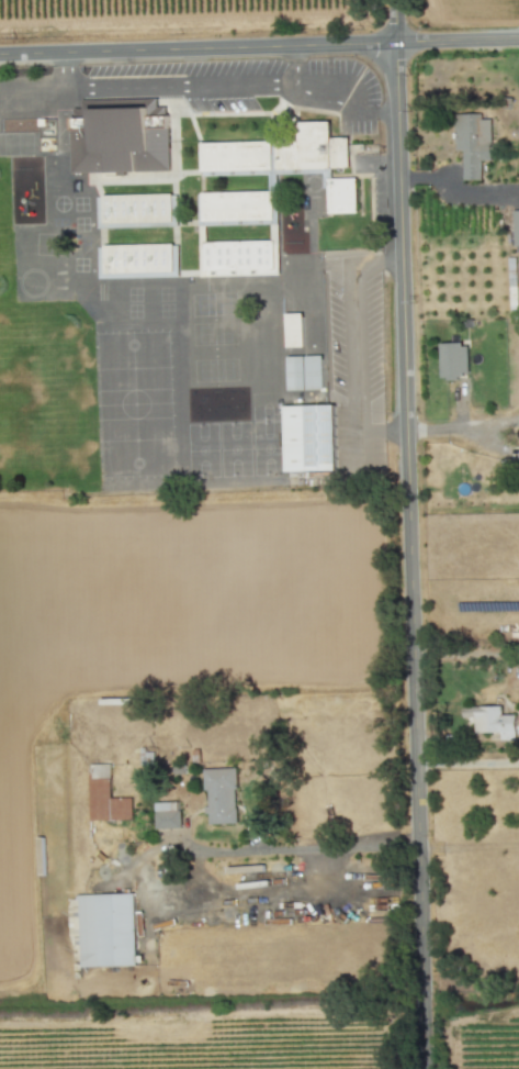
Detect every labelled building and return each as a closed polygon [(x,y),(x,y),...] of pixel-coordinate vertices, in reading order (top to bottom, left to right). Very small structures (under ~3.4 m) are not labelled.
[(148,108),(90,109),(90,118),(71,118),(72,174),(170,172),(169,128),(149,128),(148,108)] [(481,180),(480,161),(491,161),(490,120),(481,120),(480,114),(454,115),(455,151),(461,151),(462,180),(481,180)] [(277,221),(276,174),(323,173),(323,188),(328,188),(328,214),(357,214),(356,178),(331,179),(331,168),(349,168),(348,138),(330,138),(330,122),(297,122),(298,140),(200,142),(200,173),(269,172),(269,191),(198,193),(198,223),(277,221)] [(176,195),(97,195),(97,210),(98,210),(98,225),(177,225),(176,195)] [(201,277),(275,276),(275,241),(200,242),(201,277)] [(98,246),(98,277),(173,275),(173,276),(178,276),(177,255),(173,255),(173,244),(98,246)] [(302,313),(285,314),(286,348),(303,347),(302,313)] [(440,345),(441,378),(469,377),(468,344),(440,345)] [(287,391),(323,390),(322,356),(287,357),(287,391)] [(284,407),(286,472),(336,471),(335,405),(284,407)] [(475,733),(501,733),(501,740),(516,740),(515,715),(502,715),(501,707),(463,707),(463,718),(475,718),(475,733)] [(89,765),(90,820),(132,820),(131,798),(111,798),(110,765),(89,765)] [(205,769),(206,815),(208,815),(208,824),(236,824),(236,768),(205,769)] [(180,802),(155,803),(155,829),(180,828),(180,802)] [(133,894),(78,895),(80,968),(135,966),(133,894)]
